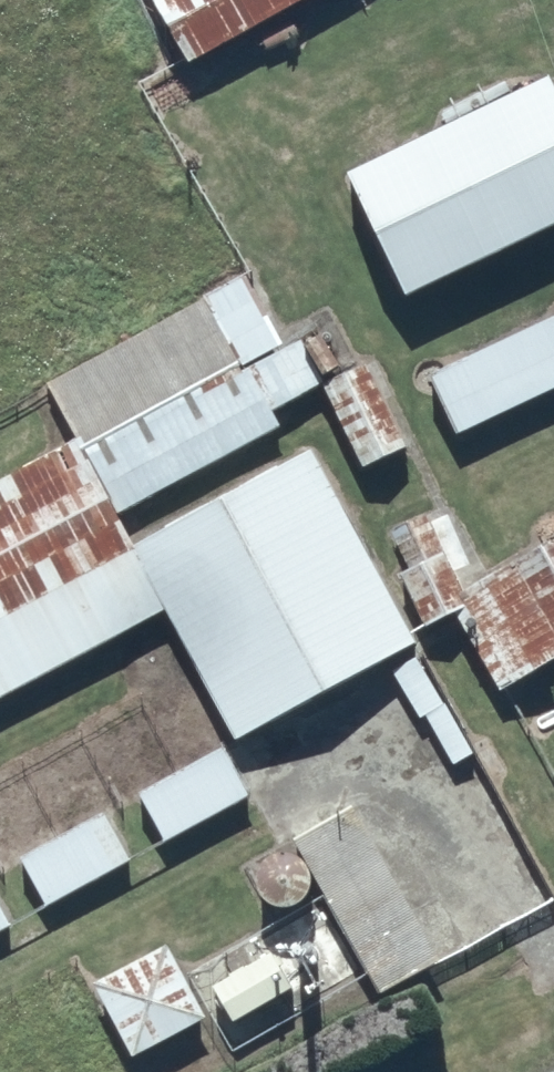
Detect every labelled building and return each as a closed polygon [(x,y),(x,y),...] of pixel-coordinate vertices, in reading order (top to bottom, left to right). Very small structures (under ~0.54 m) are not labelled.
[(183,47),(270,0),(157,0),(183,47)] [(525,80),(326,189),(384,296),(553,204),(553,132),(525,80)] [(287,414),(218,288),(56,376),(125,502),(287,414)] [(436,377),(463,425),(553,375),(553,313),(436,377)] [(411,634),(310,451),(134,548),(234,730),(411,634)] [(78,455),(0,497),(0,693),(161,605),(78,455)] [(497,688),(553,657),(553,516),(533,527),(541,543),(472,581),(431,508),(389,531),(406,562),(395,568),(425,621),(450,607),(497,688)] [(451,763),(473,751),(418,651),(390,666),(418,718),(425,715),(451,763)] [(220,746),(137,791),(164,840),(247,794),(220,746)] [(350,802),(290,836),(379,991),(438,957),(350,802)] [(100,810),(16,856),(43,904),(127,857),(100,810)] [(9,929),(0,910),(0,933),(9,929)] [(290,934),(209,981),(232,1020),(313,973),(290,934)] [(165,938),(91,978),(132,1055),(206,1016),(165,938)]
